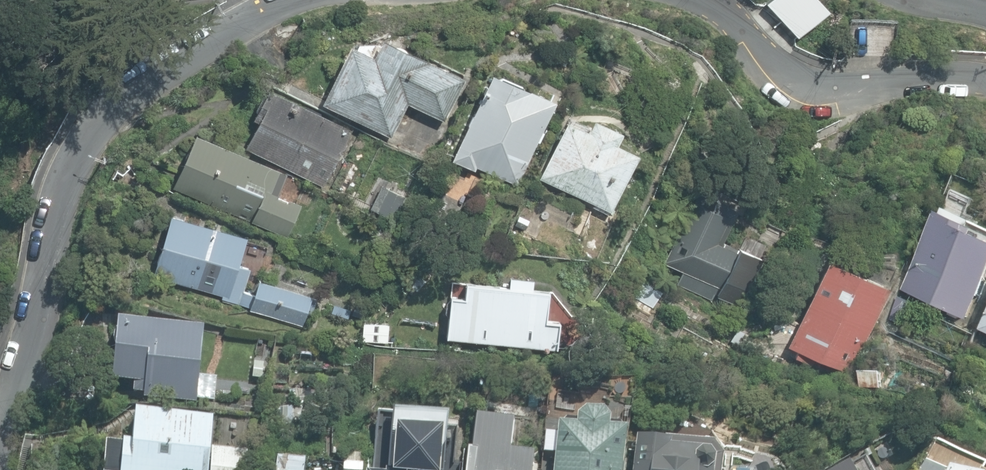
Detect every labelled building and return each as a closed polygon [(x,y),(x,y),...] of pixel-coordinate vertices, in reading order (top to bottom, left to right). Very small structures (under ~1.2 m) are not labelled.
[(322,95),(392,129),(408,96),(445,114),(465,71),(383,31),(374,48),(351,37),(322,95)] [(474,162),(515,180),(535,136),(537,137),(542,127),(539,126),(553,96),(489,67),(449,155),(473,165),(474,162)] [(246,148),(323,186),(351,130),(269,90),(266,96),(263,94),(255,110),(258,112),(253,121),(258,123),(246,148)] [(537,175),(608,208),(636,149),(614,139),(619,127),(591,114),(585,127),(564,117),(537,175)] [(173,188),(287,237),(302,204),(288,198),(287,201),(278,197),(279,194),(272,191),(281,171),(196,134),(173,188)] [(395,222),(407,198),(379,185),(367,209),(395,222)] [(724,210),(690,195),(662,257),(682,266),(676,280),(709,295),(715,280),(723,284),(725,278),(740,284),(754,253),(713,235),(724,210)] [(967,321),(978,297),(983,299),(985,291),(985,281),(985,280),(985,240),(974,235),(977,230),(968,225),(966,222),(963,220),(960,217),(957,216),(953,215),(949,214),(945,215),(939,212),(902,291),(967,321)] [(250,311),(303,327),(308,309),(312,310),(315,299),(311,298),(312,296),(258,280),(254,295),(244,292),(251,269),(238,265),(247,237),(171,214),(152,276),(251,306),(250,311)] [(814,354),(850,370),(888,283),(825,255),(787,341),(797,346),(794,353),(811,360),(814,354)] [(444,334),(558,342),(560,316),(547,315),(549,285),(533,284),(534,275),(511,273),(510,282),(466,279),(465,292),(450,291),(450,294),(447,294),(444,334)] [(653,308),(663,287),(643,278),(633,298),(653,308)] [(890,320),(906,327),(912,313),(907,311),(911,302),(899,297),(890,320)] [(143,398),(197,403),(197,399),(215,400),(217,377),(198,375),(203,326),(118,319),(112,380),(134,382),(133,392),(144,393),(143,398)] [(362,339),(388,341),(389,325),(364,323),(362,339)] [(263,378),(265,361),(253,360),(252,377),(263,378)] [(860,383),(879,383),(880,367),(860,366),(860,383)] [(533,449),(510,447),(513,417),(487,415),(488,403),(476,401),(471,447),(474,448),(472,469),(531,469),(533,449)] [(553,469),(624,469),(628,432),(621,425),(606,423),(607,418),(599,409),(583,408),(575,413),(574,424),(557,422),(553,469)] [(378,409),(373,454),(390,456),(389,469),(367,468),(367,469),(441,469),(442,462),(455,463),(460,416),(378,409)] [(248,450),(210,447),(212,416),(132,410),(130,440),(120,439),(120,442),(103,441),(101,469),(246,469),(248,450)] [(721,453),(712,442),(663,436),(663,439),(635,436),(631,469),(719,469),(721,453)] [(289,454),(277,453),(276,469),(287,469),(289,454)] [(363,462),(344,460),(342,469),(362,469),(363,462)] [(846,461),(831,469),(851,469),(846,461)]
